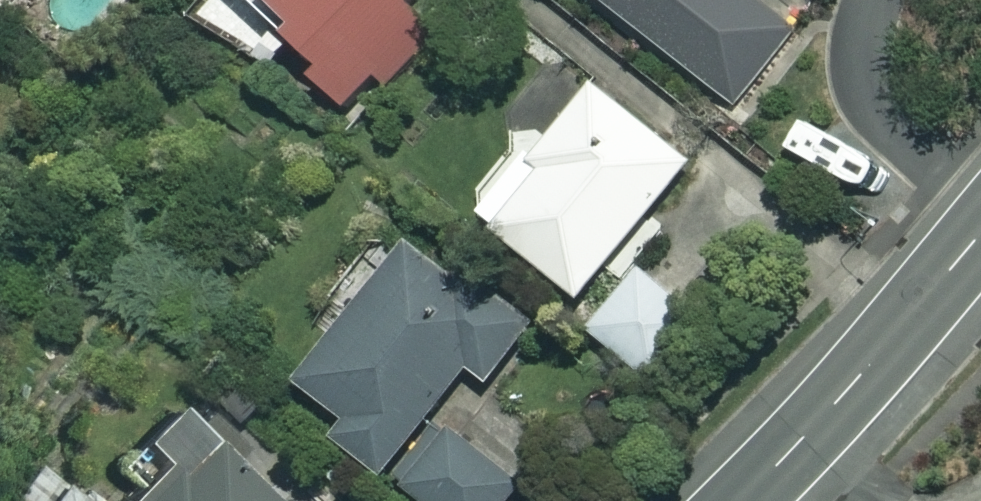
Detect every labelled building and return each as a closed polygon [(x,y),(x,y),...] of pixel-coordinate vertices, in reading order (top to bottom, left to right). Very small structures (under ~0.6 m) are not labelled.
[(265,5),(291,29),(279,42),(355,111),(387,76),(394,83),(441,31),(425,17),(440,0),(269,0),(265,5)] [(736,107),(793,32),(751,0),(595,0),(736,107)] [(690,165),(597,85),(530,163),(521,154),(471,213),(574,301),(690,165)] [(388,478),(437,411),(465,373),(481,384),(524,325),(409,242),(300,393),(347,427),(337,441),(388,478)] [(701,320),(640,271),(592,330),(653,379),(701,320)] [(163,406),(131,441),(157,465),(124,500),(267,500),(163,406)] [(388,478),(420,500),(513,500),(530,478),(437,411),(388,478)] [(38,460),(3,500),(86,500),(38,460)]
